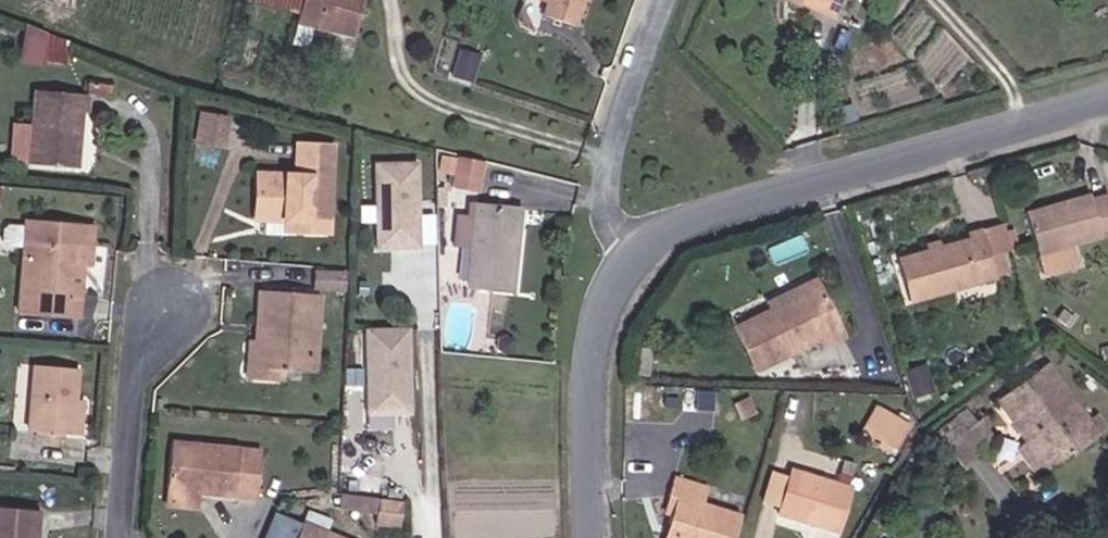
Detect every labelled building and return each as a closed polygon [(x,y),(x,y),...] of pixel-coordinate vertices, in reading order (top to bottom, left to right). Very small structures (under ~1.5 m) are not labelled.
[(304,10),(365,26),(372,0),(307,0),(304,10)] [(556,5),(589,18),(596,0),(558,0),(556,5)] [(798,5),(850,23),(858,0),(800,0),(798,5)] [(70,63),(72,31),(30,28),(28,59),(70,63)] [(466,49),(460,70),(480,77),(487,56),(466,49)] [(90,123),(91,105),(40,100),(35,172),(78,175),(82,123),(90,123)] [(222,156),(223,127),(197,125),(196,154),(222,156)] [(300,222),(300,234),(329,235),(332,149),(300,148),(298,179),(259,177),(258,221),(287,222),(300,222)] [(492,162),(466,157),(463,169),(490,174),(492,162)] [(387,247),(428,245),(425,161),(383,163),(387,247)] [(1025,209),(1037,253),(1107,233),(1107,179),(1093,183),(1096,190),(1025,209)] [(9,192),(0,191),(0,209),(8,210),(9,192)] [(496,196),(493,208),(486,239),(477,276),(519,285),(538,205),(496,196)] [(486,239),(493,208),(474,204),(467,235),(486,239)] [(11,220),(9,242),(25,243),(27,221),(11,220)] [(286,234),(300,234),(300,222),(287,222),(286,234)] [(32,225),(25,319),(84,323),(85,304),(73,303),(76,270),(88,271),(95,272),(98,230),(32,225)] [(972,258),(983,255),(975,228),(964,231),(967,241),(972,258)] [(996,251),(983,255),(972,258),(967,241),(934,250),(922,254),(893,262),(903,301),(1002,272),(996,251)] [(922,254),(934,250),(932,243),(919,246),(922,254)] [(76,270),(73,303),(85,304),(88,271),(76,270)] [(767,313),(815,289),(810,280),(763,304),(767,313)] [(767,313),(731,331),(752,372),(789,354),(787,351),(814,337),(820,349),(840,339),(815,289),(767,313)] [(260,291),(259,326),(263,326),(262,366),(284,367),(304,367),(305,351),(316,351),(317,293),(260,291)] [(263,326),(259,326),(258,339),(249,339),(248,377),(284,378),(284,367),(262,366),(263,326)] [(407,328),(366,330),(369,414),(411,412),(407,328)] [(305,351),(304,367),(316,368),(316,351),(305,351)] [(1074,502),(1107,480),(1082,443),(1103,429),(1049,360),(1000,393),(1051,467),(1074,502)] [(37,439),(79,441),(80,407),(82,375),(40,373),(37,439)] [(877,400),(860,431),(892,448),(909,418),(877,400)] [(80,407),(79,441),(86,442),(88,407),(80,407)] [(175,443),(174,490),(265,493),(266,446),(175,443)] [(790,472),(778,516),(836,532),(848,488),(790,472)] [(667,529),(675,531),(673,537),(736,537),(741,520),(701,508),(706,493),(671,483),(666,499),(674,501),(667,529)] [(343,489),(340,505),(376,511),(374,520),(398,525),(402,500),(343,489)] [(49,520),(0,516),(0,537),(48,537),(49,520)] [(310,516),(300,537),(363,537),(310,516)] [(675,531),(667,529),(664,537),(673,537),(675,531)]
